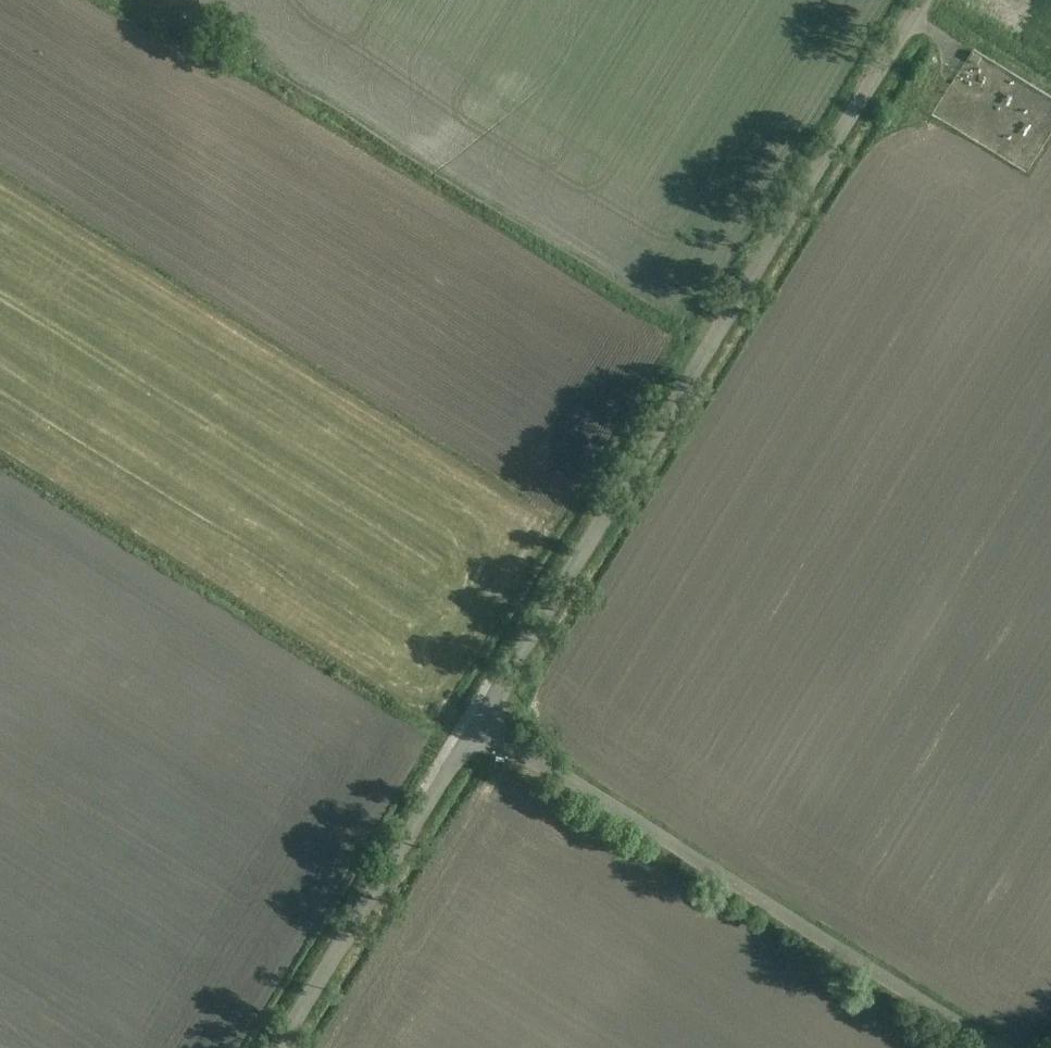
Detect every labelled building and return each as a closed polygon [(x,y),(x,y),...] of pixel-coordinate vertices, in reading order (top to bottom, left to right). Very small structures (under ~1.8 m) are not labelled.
[(992,138),(1004,114),(951,87),(939,112),(992,138)]
